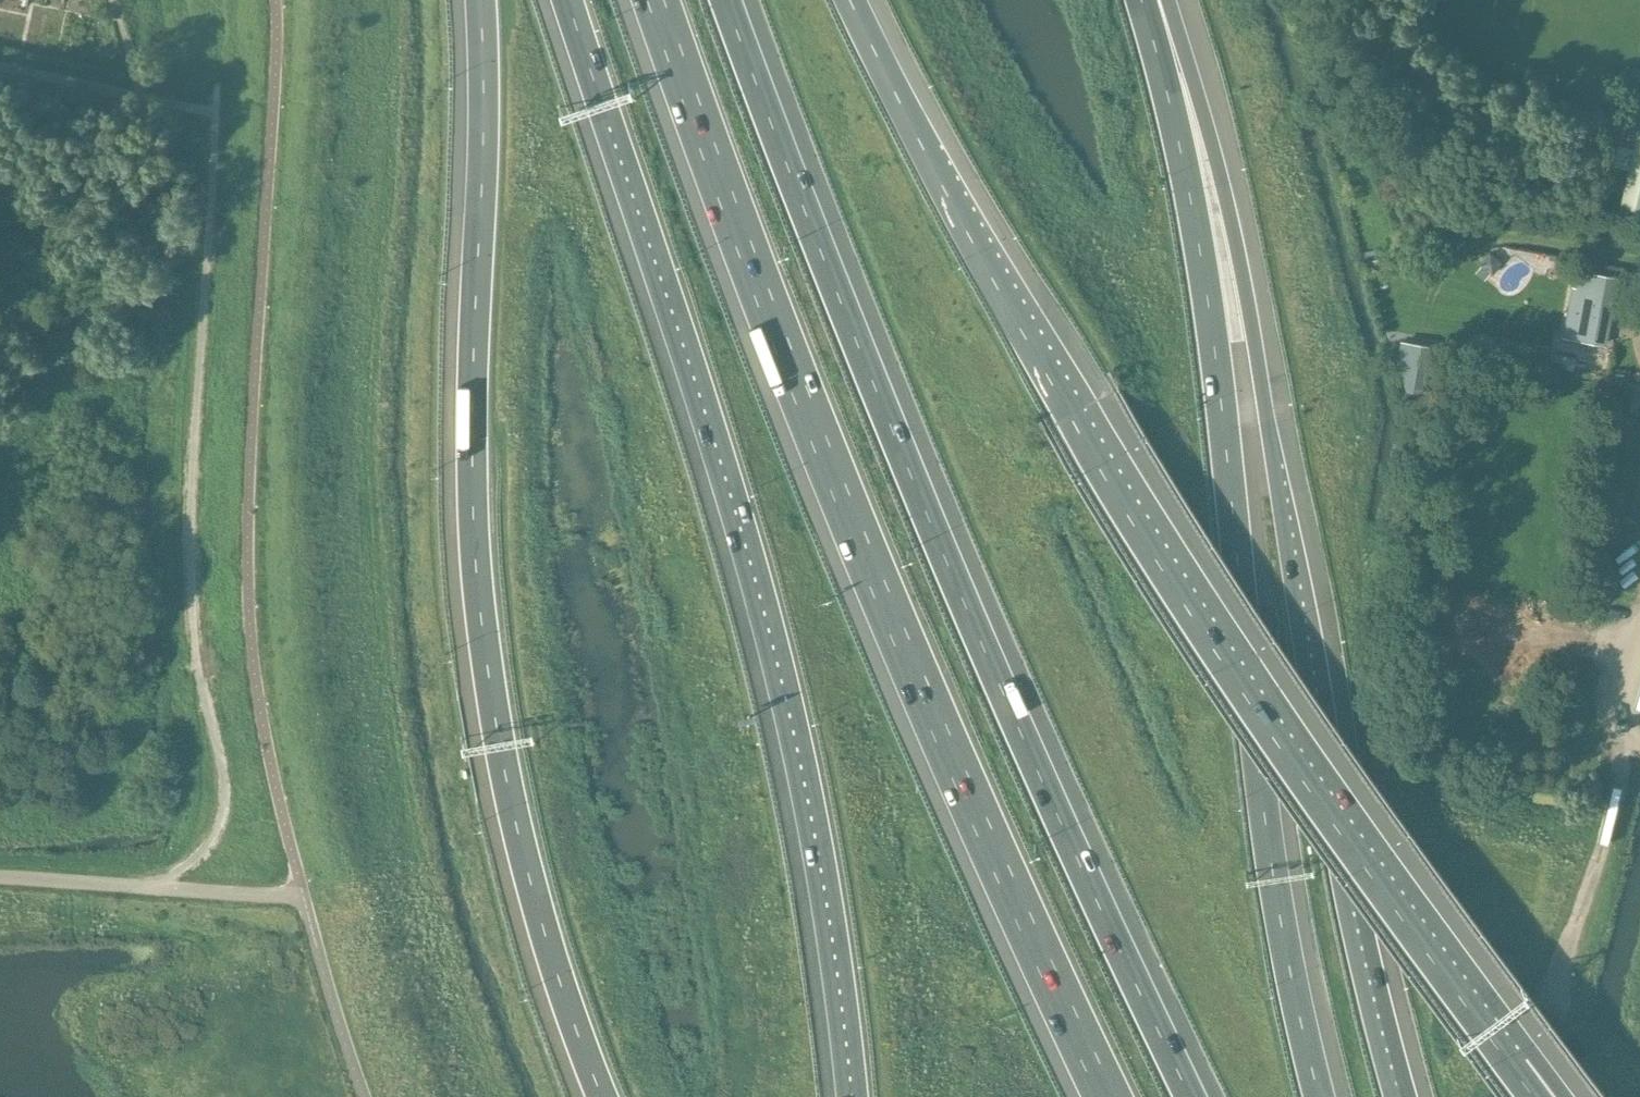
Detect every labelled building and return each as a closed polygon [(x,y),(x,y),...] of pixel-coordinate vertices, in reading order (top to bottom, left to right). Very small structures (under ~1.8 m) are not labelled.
[(1639,130),(1620,214),(1639,218),(1639,130)] [(1634,273),(1622,270),(1617,290),(1629,293),(1634,273)] [(1597,294),(1576,290),(1567,330),(1589,335),(1589,336),(1602,338),(1613,282),(1599,280),(1597,294)]
